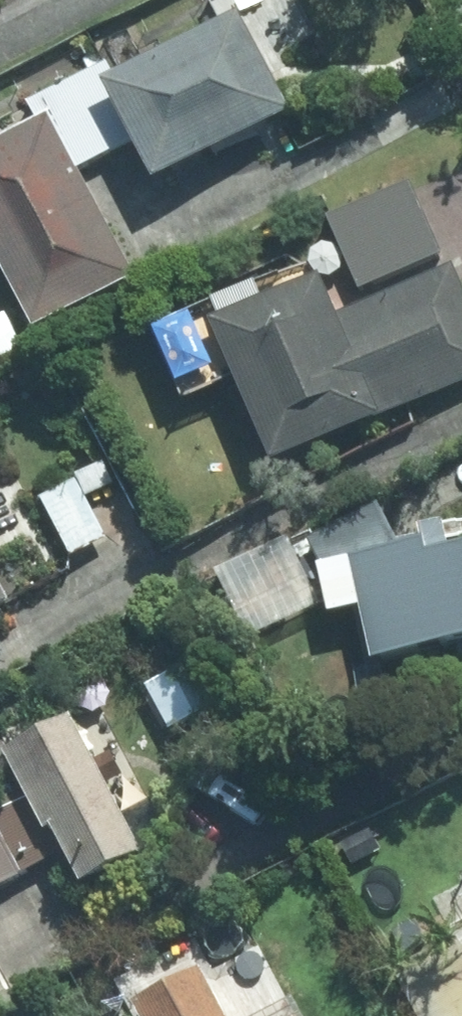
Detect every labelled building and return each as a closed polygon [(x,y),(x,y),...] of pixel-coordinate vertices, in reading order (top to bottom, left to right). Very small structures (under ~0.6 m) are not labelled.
[(293,108),(240,6),(118,70),(111,59),(73,77),(111,150),(143,135),(163,176),(293,108)] [(135,274),(80,167),(111,150),(73,77),(37,97),(44,111),(0,134),(0,251),(38,324),(135,274)] [(359,289),(442,254),(410,179),(327,215),(359,289)] [(461,382),(461,260),(349,309),(332,268),(229,312),(291,455),(461,382)] [(114,534),(83,475),(48,492),(79,552),(114,534)] [(461,550),(456,524),(433,528),(437,544),(407,549),(384,504),(314,542),(327,567),(333,566),(344,613),(375,606),(387,661),(461,645),(461,550)] [(0,558),(0,612),(22,600),(0,558)] [(155,851),(83,715),(15,749),(56,828),(65,824),(95,882),(155,851)] [(404,980),(424,1015),(461,1015),(461,947),(404,980)] [(215,965),(147,1000),(155,1015),(242,1015),(215,965)]
